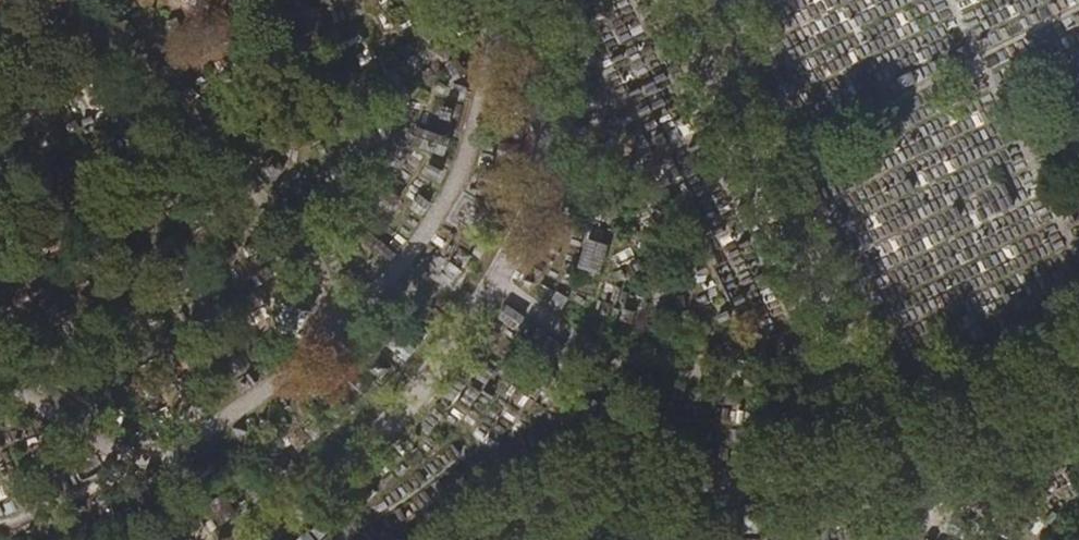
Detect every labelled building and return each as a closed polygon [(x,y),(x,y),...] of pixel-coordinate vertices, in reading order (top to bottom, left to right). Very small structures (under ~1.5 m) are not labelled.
[(720,173),(705,178),(642,10),(617,19),(625,40),(592,52),(620,125),(641,118),(653,150),(670,143),(701,225),(735,213),(720,173)] [(457,59),(446,66),(456,82),(461,79),(467,76),(457,59)] [(609,248),(588,242),(579,270),(600,276),(609,248)] [(969,527),(953,519),(949,527),(964,536),(969,527)]
